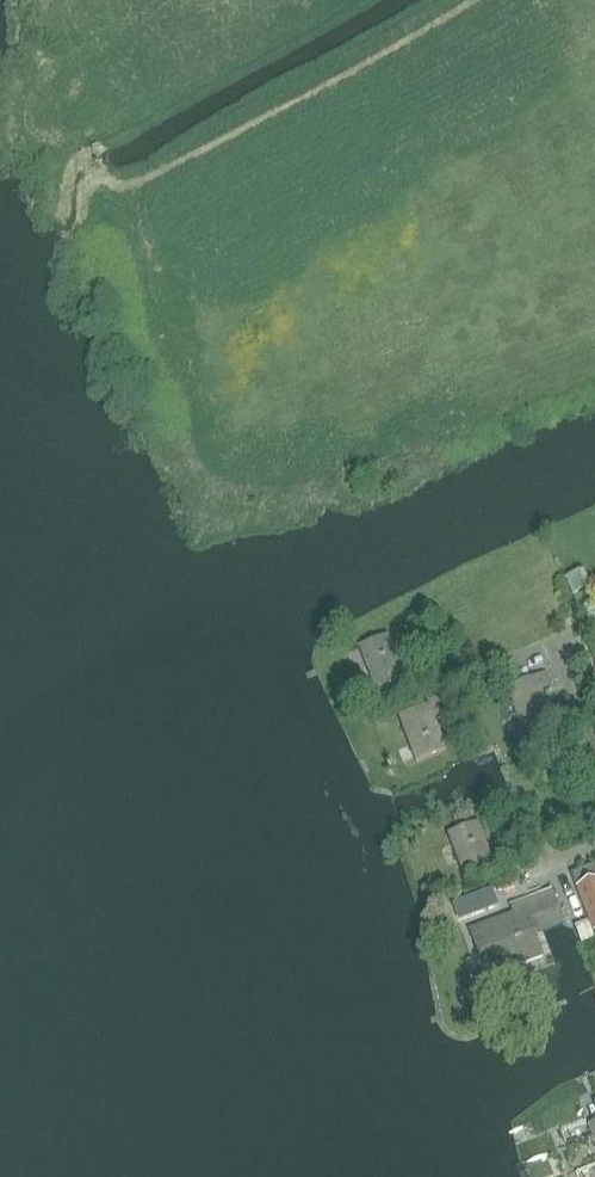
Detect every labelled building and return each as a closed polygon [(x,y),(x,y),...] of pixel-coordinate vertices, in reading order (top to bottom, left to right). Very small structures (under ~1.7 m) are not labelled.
[(376,689),(413,675),(409,663),(400,666),(388,636),(359,647),(376,689)] [(546,674),(506,689),(523,733),(553,721),(542,691),(551,687),(546,674)] [(429,706),(399,718),(415,761),(446,750),(435,720),(444,716),(436,694),(426,698),(429,706)] [(465,878),(504,863),(499,851),(490,854),(478,823),(448,835),(465,878)] [(534,934),(542,931),(563,923),(551,890),(511,906),(514,915),(470,931),(484,968),(520,954),(524,964),(543,957),(534,934)]
